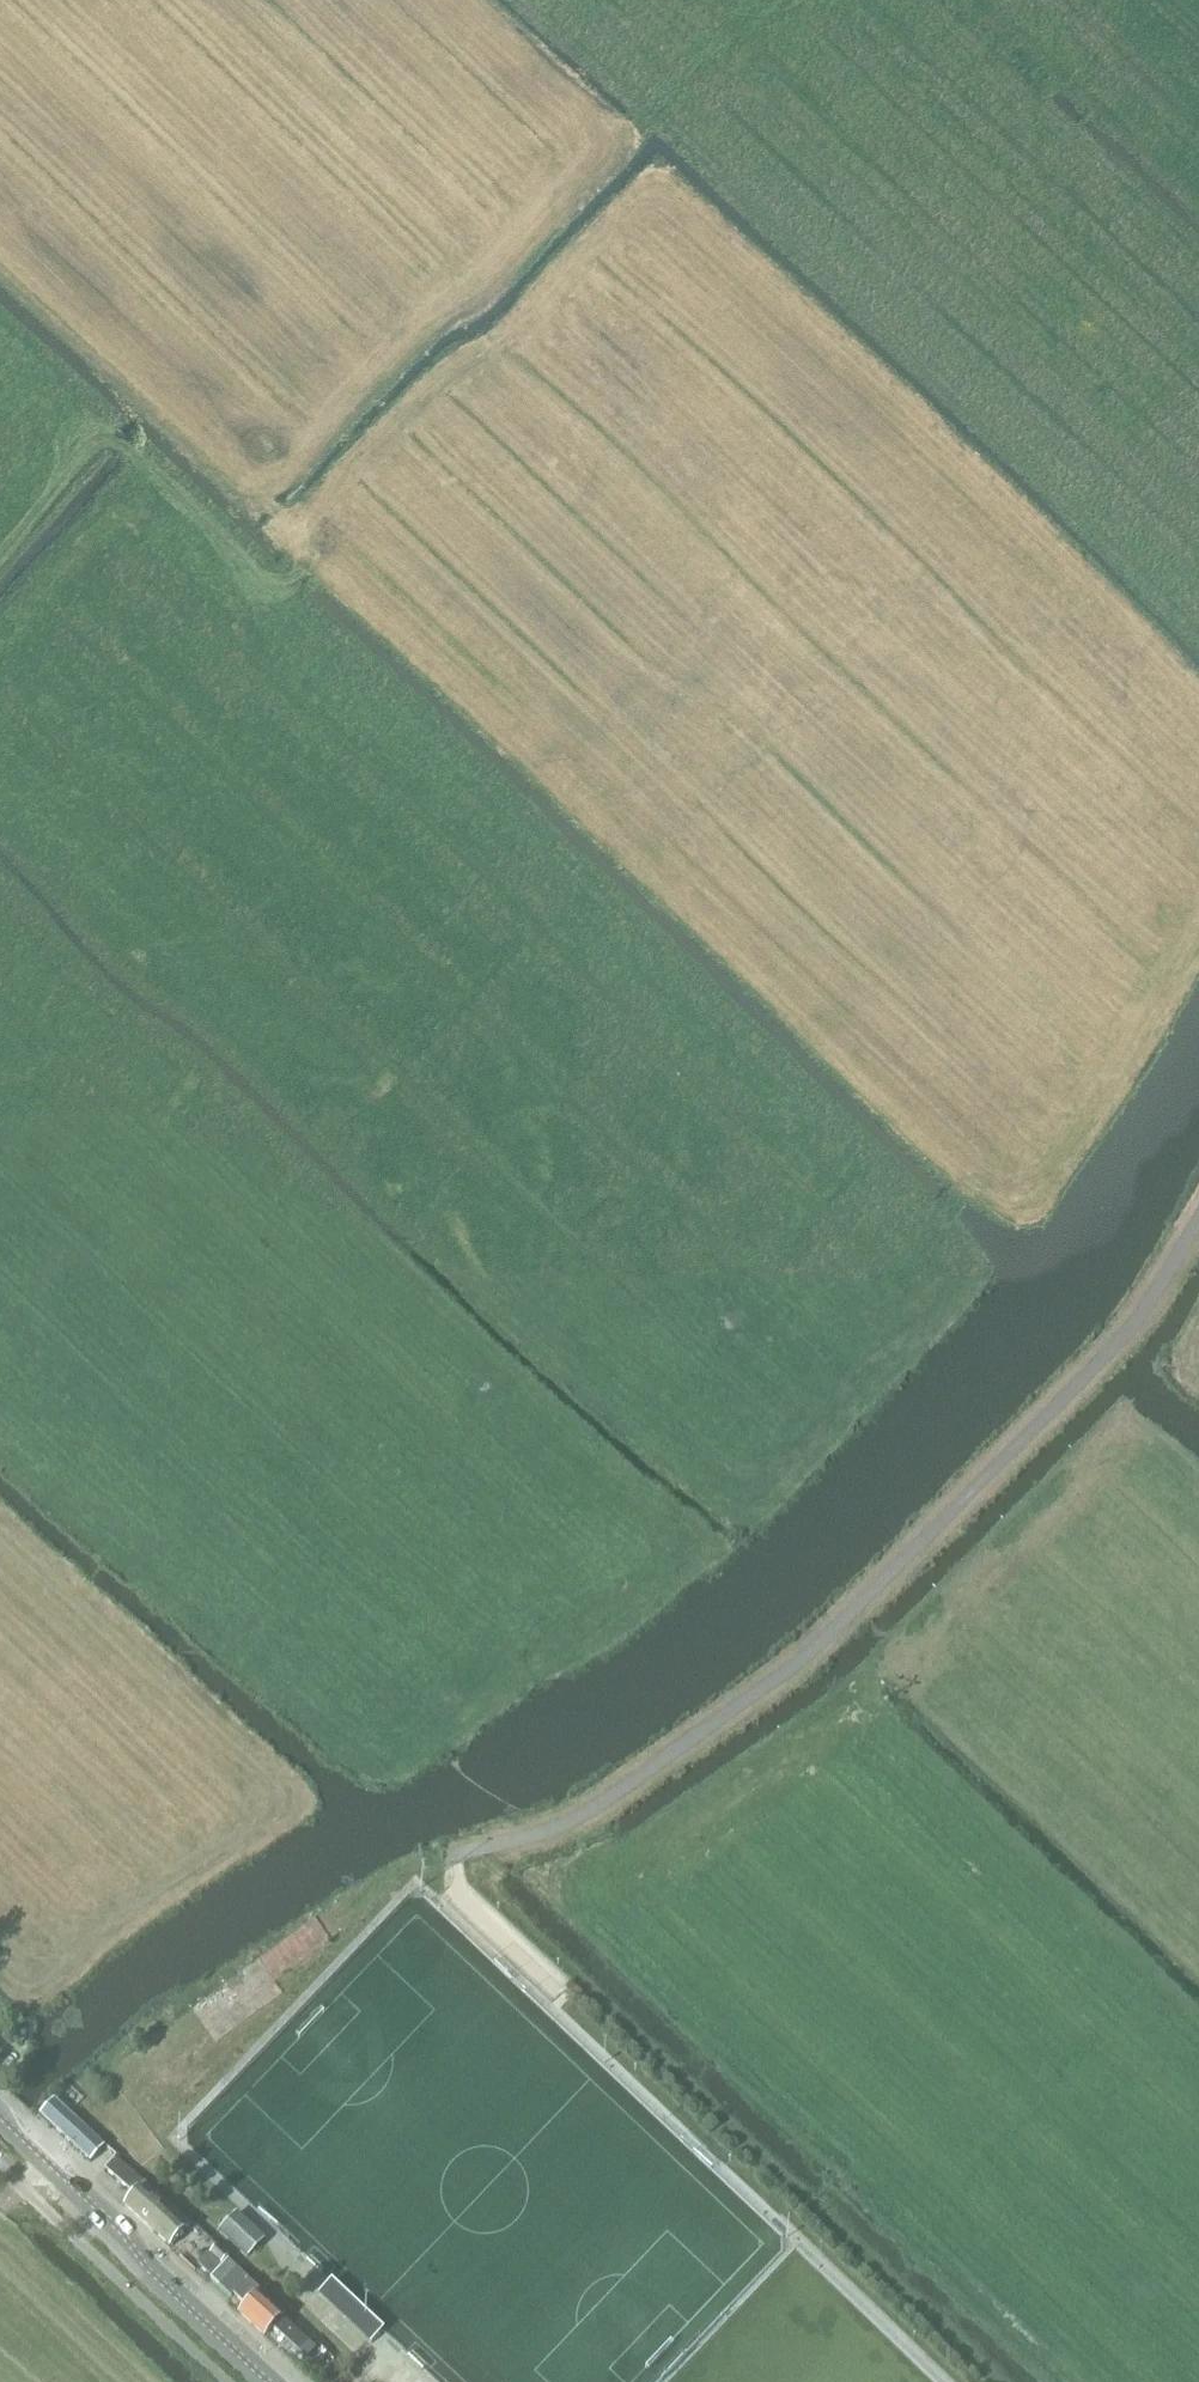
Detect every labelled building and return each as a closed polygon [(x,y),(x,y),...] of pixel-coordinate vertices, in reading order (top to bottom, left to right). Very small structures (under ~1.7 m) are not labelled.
[(53,2100),(39,2115),(90,2162),(92,2160),(104,2147),(53,2100)] [(124,2206),(147,2227),(167,2205),(145,2184),(144,2185),(115,2159),(105,2170),(134,2195),(124,2206)] [(167,2205),(147,2227),(153,2233),(153,2232),(169,2247),(189,2225),(167,2205)] [(219,2232),(247,2258),(263,2240),(236,2214),(219,2232)] [(209,2255),(220,2266),(229,2258),(218,2247),(209,2255)] [(231,2299),(233,2297),(247,2282),(226,2262),(210,2280),(231,2299)] [(247,2282),(233,2297),(244,2307),(239,2313),(264,2336),(272,2328),(304,2358),(314,2348),(286,2322),(289,2319),(260,2292),(248,2281),(247,2282)] [(334,2281),(320,2296),(370,2345),(385,2330),(334,2281)]
